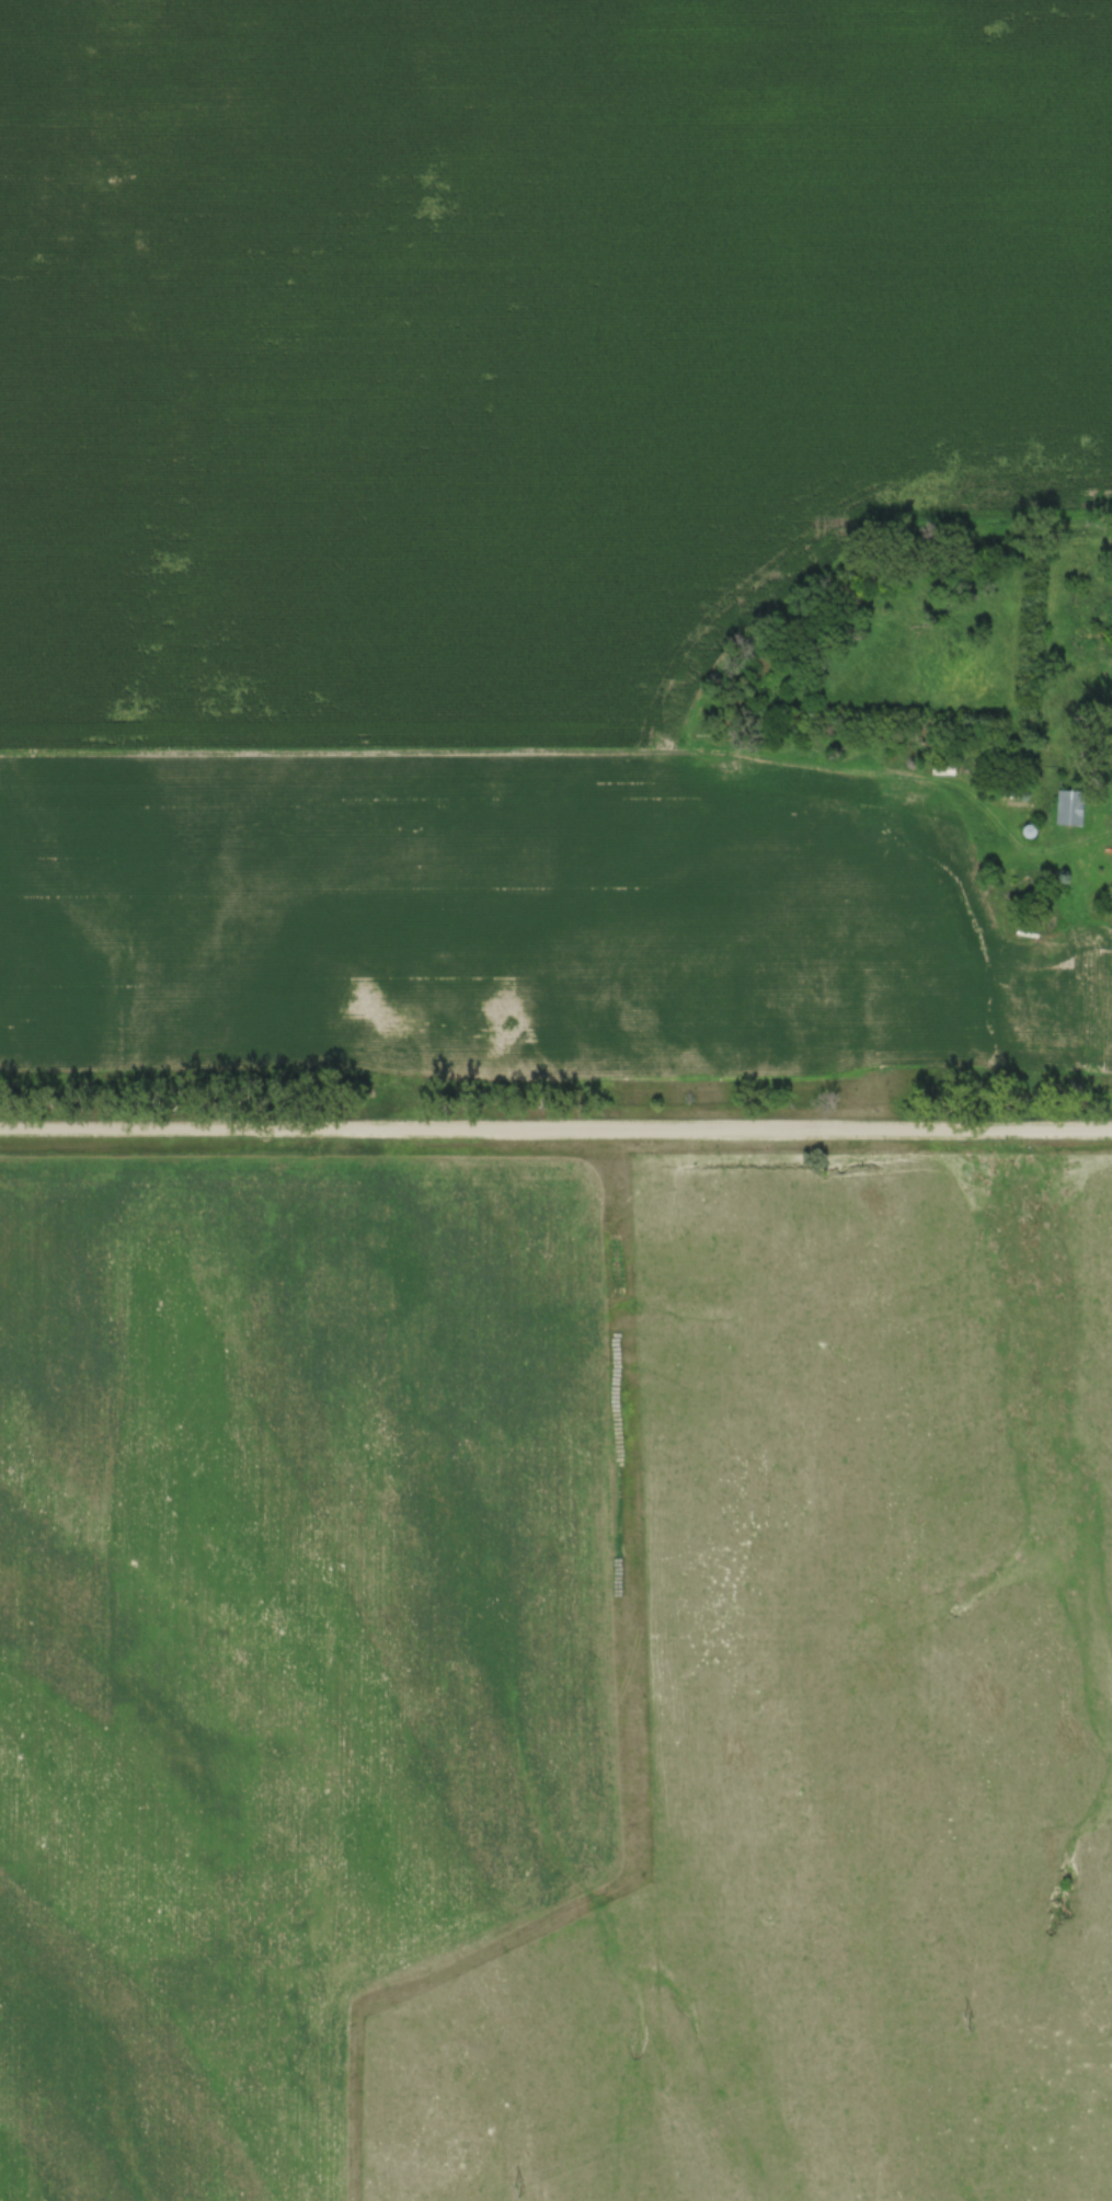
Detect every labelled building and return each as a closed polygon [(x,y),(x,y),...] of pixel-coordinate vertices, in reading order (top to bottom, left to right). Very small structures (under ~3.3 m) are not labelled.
[(1084,788),(1056,788),(1056,824),(1084,824),(1084,788)]
